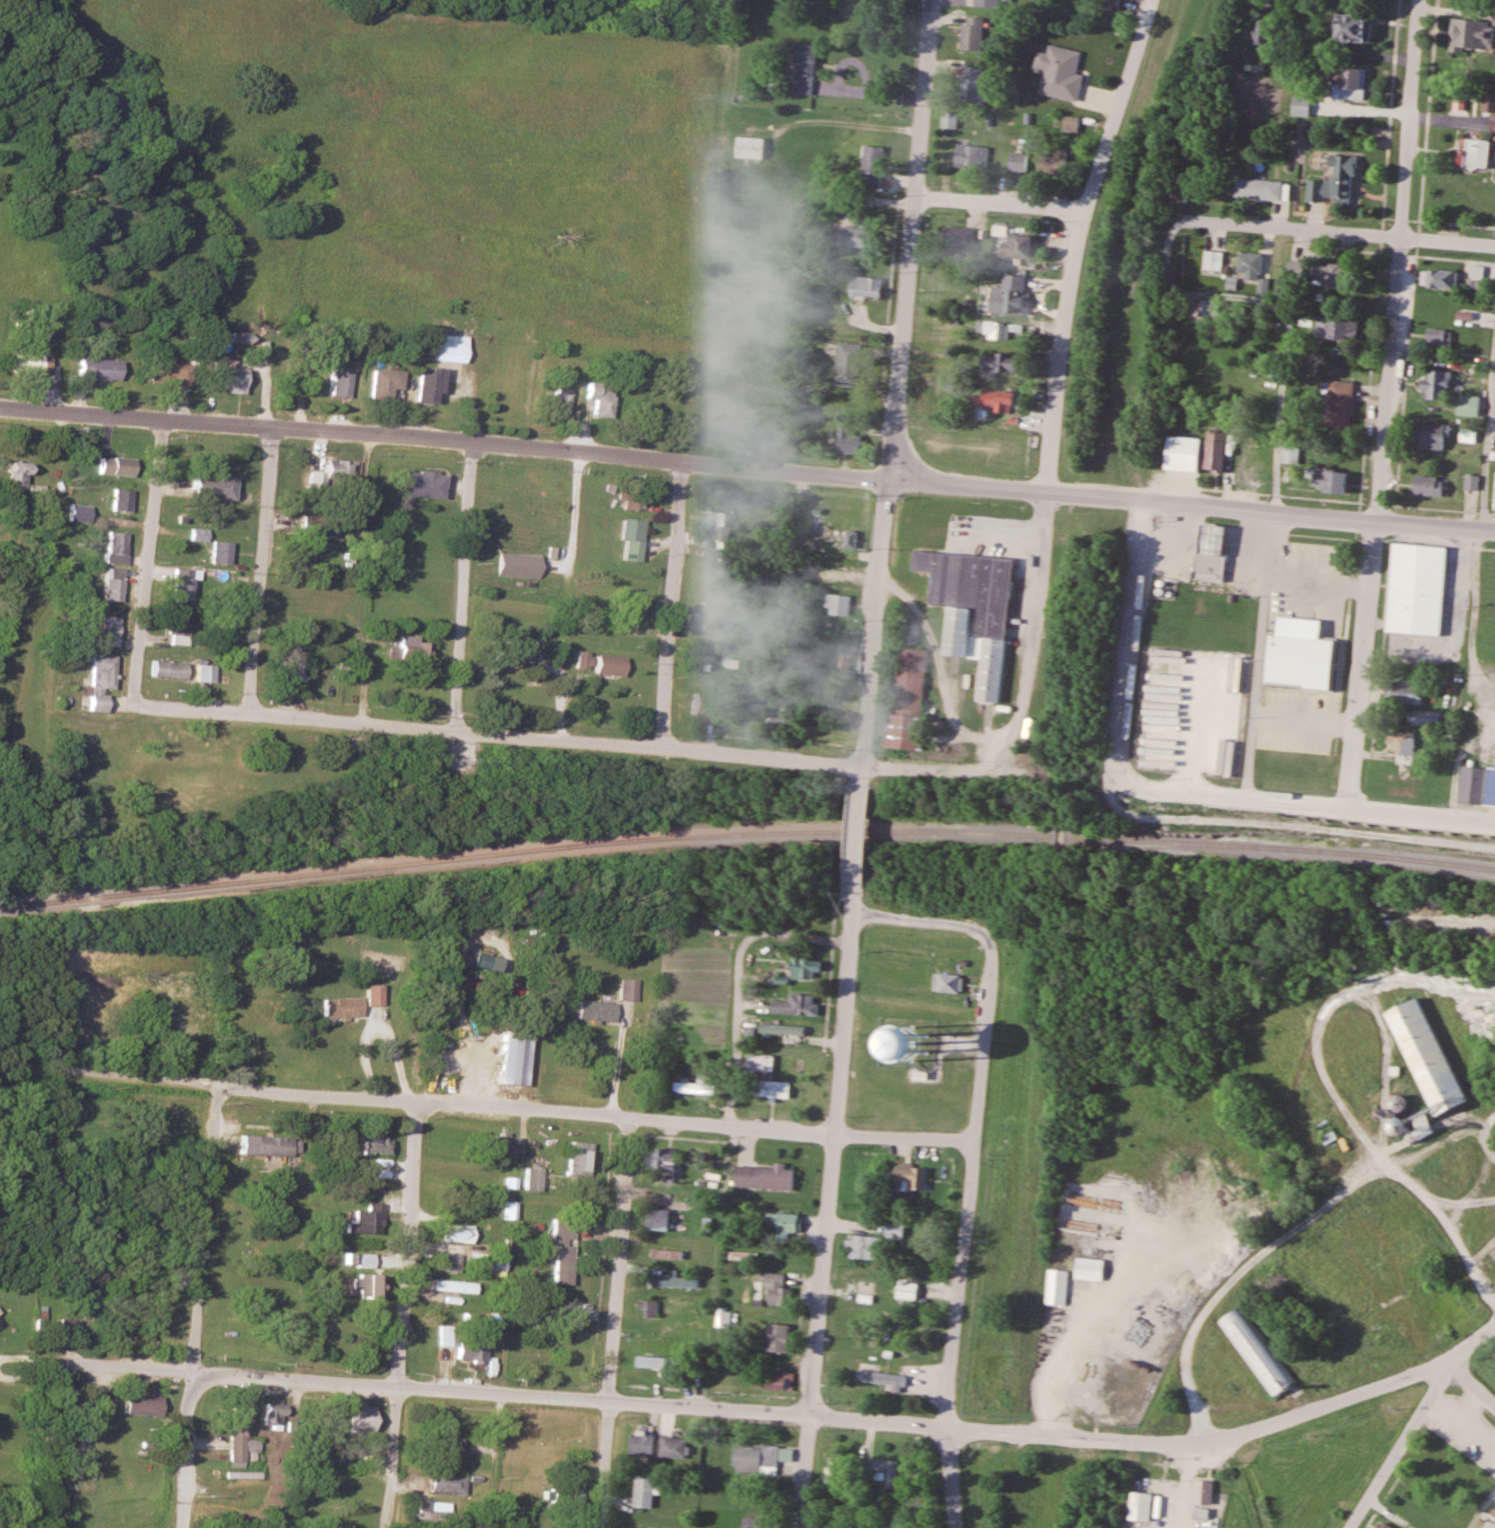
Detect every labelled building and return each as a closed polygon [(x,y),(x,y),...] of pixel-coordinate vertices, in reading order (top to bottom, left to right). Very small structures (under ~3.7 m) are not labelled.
[(1466,53),(1466,49),(1494,50),(1494,37),(1494,11),(1493,11),(1492,22),(1452,19),(1450,52),(1466,53)] [(1372,14),(1334,14),(1334,43),(1372,43),(1372,14)] [(1271,17),(1253,17),(1253,46),(1271,46),(1271,17)] [(982,18),(962,18),(962,51),(982,51),(982,18)] [(815,95),(817,45),(795,44),(794,94),(815,95)] [(1081,51),(1049,45),(1047,53),(1037,51),(1033,69),(1043,72),(1038,94),(1078,102),(1083,76),(1076,75),(1081,51)] [(960,103),(983,105),(986,76),(982,75),(982,68),(963,66),(960,103)] [(1366,68),(1341,68),(1341,84),(1334,84),(1334,99),(1366,99),(1366,68)] [(1482,93),(1482,113),(1493,113),(1492,137),(1494,137),(1494,94),(1482,93)] [(1309,115),(1309,98),(1292,98),(1292,115),(1309,115)] [(1076,133),(1079,118),(1065,116),(1062,131),(1076,133)] [(737,159),(764,159),(764,138),(737,138),(737,159)] [(1490,169),(1490,140),(1465,140),(1465,169),(1490,169)] [(986,168),(988,147),(957,144),(955,165),(986,168)] [(884,147),(864,146),(861,186),(880,188),(884,147)] [(1065,151),(1040,151),(1040,174),(1065,174),(1065,151)] [(1027,171),(1027,153),(1010,153),(1009,171),(1027,171)] [(1334,180),(1307,180),(1307,202),(1350,203),(1350,177),(1334,176),(1334,180)] [(1283,202),(1284,182),(1235,178),(1234,197),(1283,202)] [(839,246),(875,249),(877,229),(841,226),(839,246)] [(944,258),(963,258),(963,245),(974,245),(975,227),(945,226),(944,258)] [(1032,257),(1033,236),(1008,235),(1008,242),(1001,242),(1000,256),(1032,257)] [(1221,252),(1204,251),(1203,270),(1221,271),(1221,252)] [(1265,253),(1237,253),(1237,274),(1245,274),(1245,296),(1265,296),(1265,253)] [(1317,288),(1345,288),(1345,265),(1317,265),(1317,288)] [(1457,271),(1427,270),(1427,288),(1456,289),(1457,271)] [(881,297),(881,277),(854,277),(854,297),(881,297)] [(1022,292),(990,290),(989,309),(1021,311),(1022,292)] [(1421,320),(1454,322),(1455,298),(1422,296),(1421,320)] [(1196,316),(1224,316),(1224,300),(1196,300),(1196,316)] [(1359,317),(1316,317),(1316,339),(1358,340),(1359,317)] [(977,339),(1009,339),(1009,323),(977,323),(977,339)] [(1451,346),(1451,330),(1427,330),(1427,346),(1451,346)] [(859,387),(861,344),(837,343),(835,386),(859,387)] [(433,363),(459,363),(459,346),(433,346),(433,363)] [(980,371),(1017,371),(1017,354),(980,354),(980,371)] [(8,355),(8,374),(45,374),(45,355),(8,355)] [(74,380),(115,380),(115,361),(74,361),(74,380)] [(183,364),(146,363),(145,386),(182,387),(183,364)] [(239,394),(240,369),(210,368),(209,392),(239,394)] [(347,397),(347,369),(327,369),(327,397),(347,397)] [(387,389),(397,389),(398,371),(370,370),(368,400),(387,401),(387,389)] [(1449,400),(1449,371),(1423,371),(1423,400),(1449,400)] [(432,374),(413,374),(413,403),(432,403),(432,374)] [(1351,428),(1353,382),(1327,380),(1325,427),(1351,428)] [(591,399),(591,419),(609,419),(609,384),(583,384),(583,399),(591,399)] [(547,414),(564,416),(566,387),(550,386),(547,414)] [(1013,392),(983,389),(981,408),(1011,412),(1013,392)] [(1479,416),(1479,395),(1457,395),(1457,416),(1479,416)] [(1445,423),(1415,423),(1415,449),(1445,449),(1445,423)] [(833,454),(860,454),(860,425),(833,425),(833,454)] [(1225,432),(1205,431),(1203,471),(1223,472),(1225,432)] [(1257,444),(1240,444),(1240,476),(1257,476),(1257,444)] [(129,475),(129,458),(95,458),(95,475),(129,475)] [(354,460),(324,460),(324,477),(354,477),(354,460)] [(19,490),(19,461),(0,461),(0,490),(19,490)] [(1312,489),(1342,496),(1347,475),(1317,468),(1312,489)] [(436,496),(438,472),(400,470),(399,494),(436,496)] [(229,499),(230,475),(188,474),(187,498),(229,499)] [(1442,476),(1414,476),(1414,495),(1442,496),(1442,476)] [(127,490),(110,488),(108,509),(126,511),(127,490)] [(618,490),(616,507),(637,510),(639,493),(618,490)] [(86,504),(66,503),(65,521),(86,522),(86,504)] [(337,518),(307,516),(307,535),(336,537),(337,518)] [(615,539),(619,540),(617,560),(635,561),(639,520),(617,518),(615,539)] [(1225,526),(1198,524),(1194,578),(1221,580),(1225,526)] [(856,530),(845,530),(845,547),(856,547),(856,530)] [(101,562),(122,563),(125,532),(104,531),(101,562)] [(227,563),(227,541),(208,541),(208,563),(227,563)] [(1439,635),(1446,547),(1391,544),(1385,632),(1439,635)] [(1012,557),(914,549),(912,569),(932,570),(929,603),(948,604),(944,654),(966,655),(971,605),(975,605),(971,658),(980,659),(977,700),(999,702),(1012,557)] [(537,554),(495,553),(494,576),(536,577),(537,554)] [(120,570),(102,568),(99,600),(118,602),(120,570)] [(189,569),(170,569),(170,599),(189,599),(189,569)] [(850,614),(850,594),(826,594),(826,614),(850,614)] [(186,614),(168,614),(167,645),(186,645),(186,614)] [(114,646),(114,615),(95,615),(95,646),(114,646)] [(1321,619),(1279,616),(1278,634),(1268,633),(1264,685),(1331,690),(1335,639),(1319,637),(1321,619)] [(424,639),(393,639),(394,662),(425,661),(424,639)] [(928,648),(893,646),(888,746),(922,748),(928,648)] [(851,652),(841,650),(837,670),(847,672),(851,652)] [(571,668),(581,668),(581,652),(571,652),(571,668)] [(88,654),(84,710),(102,711),(103,690),(109,690),(112,656),(88,654)] [(589,674),(617,674),(617,656),(589,656),(589,674)] [(148,677),(182,681),(184,663),(150,659),(148,677)] [(297,674),(308,674),(308,662),(275,661),(274,686),(297,687),(297,674)] [(346,678),(347,663),(334,663),(334,677),(346,678)] [(211,666),(197,665),(195,692),(209,693),(211,666)] [(1422,679),(1386,678),(1386,700),(1422,701),(1422,679)] [(718,719),(720,695),(687,692),(685,716),(718,719)] [(1439,728),(1440,712),(1412,709),(1410,726),(1439,728)] [(1416,732),(1393,731),(1392,764),(1415,765),(1416,732)] [(1462,765),(1459,801),(1494,804),(1494,768),(1462,765)] [(490,957),(462,954),(461,968),(489,970),(490,957)] [(818,959),(792,959),(791,979),(818,979),(818,959)] [(933,991),(961,993),(962,974),(934,973),(933,991)] [(635,978),(619,978),(619,999),(635,999),(635,978)] [(363,985),(363,1005),(378,1005),(378,985),(363,985)] [(614,1020),(614,994),(600,994),(600,1000),(575,1000),(575,1020),(614,1020)] [(771,1013),(815,1016),(816,995),(789,994),(789,1002),(772,1001),(771,1013)] [(1383,1012),(1435,1115),(1468,1099),(1416,995),(1383,1012)] [(358,1017),(358,997),(318,998),(318,1018),(358,1017)] [(441,1023),(441,1010),(425,1010),(425,1023),(441,1023)] [(804,1025),(760,1025),(760,1034),(804,1034),(804,1025)] [(494,1084),(521,1085),(524,1031),(497,1030),(494,1084)] [(789,1097),(789,1081),(772,1080),(772,1054),(746,1054),(746,1075),(755,1075),(754,1097),(789,1097)] [(674,1092),(713,1092),(713,1082),(674,1082),(674,1092)] [(1336,1137),(1333,1131),(1323,1137),(1326,1143),(1336,1137)] [(385,1154),(386,1135),(357,1134),(356,1153),(385,1154)] [(512,1136),(487,1135),(486,1161),(511,1161),(512,1136)] [(234,1154),(286,1155),(286,1136),(234,1136),(234,1154)] [(564,1176),(587,1176),(588,1142),(565,1141),(564,1176)] [(675,1149),(646,1149),(646,1168),(675,1168),(675,1149)] [(774,1167),(736,1163),(734,1184),(793,1189),(794,1169),(786,1168),(786,1163),(775,1162),(774,1167)] [(894,1188),(925,1192),(927,1169),(897,1165),(894,1188)] [(537,1168),(521,1168),(521,1191),(537,1191),(537,1168)] [(342,1232),(378,1233),(379,1203),(363,1202),(363,1209),(351,1209),(350,1220),(342,1220),(342,1232)] [(510,1203),(501,1202),(499,1219),(509,1219),(510,1203)] [(644,1229),(669,1229),(669,1208),(644,1208),(644,1229)] [(777,1225),(777,1233),(801,1233),(801,1212),(766,1212),(766,1225),(777,1225)] [(547,1284),(566,1285),(570,1218),(551,1217),(547,1284)] [(466,1226),(436,1224),(435,1242),(465,1243),(466,1226)] [(903,1224),(888,1224),(888,1237),(903,1237),(903,1224)] [(849,1257),(877,1260),(880,1237),(852,1234),(849,1257)] [(652,1258),(697,1258),(697,1249),(652,1249),(652,1258)] [(456,1272),(458,1254),(436,1252),(434,1270),(456,1272)] [(499,1253),(470,1253),(470,1271),(499,1271),(499,1253)] [(352,1267),(369,1267),(369,1254),(352,1254),(352,1267)] [(1103,1258),(1076,1258),(1076,1280),(1103,1280),(1103,1258)] [(1047,1305),(1067,1305),(1067,1270),(1047,1270),(1047,1305)] [(785,1272),(756,1272),(756,1281),(768,1281),(768,1305),(791,1305),(791,1287),(785,1287),(785,1272)] [(371,1299),(372,1275),(351,1274),(350,1298),(371,1299)] [(649,1288),(682,1289),(682,1280),(650,1278),(649,1288)] [(426,1291),(471,1294),(471,1282),(426,1280),(426,1291)] [(919,1283),(899,1280),(896,1298),(916,1301),(919,1283)] [(639,1317),(659,1317),(659,1300),(639,1300),(639,1317)] [(1295,1383),(1243,1303),(1219,1319),(1271,1399),(1295,1383)] [(717,1327),(731,1327),(732,1307),(718,1306),(717,1327)] [(576,1324),(559,1319),(556,1328),(573,1333),(576,1324)] [(77,1339),(77,1320),(57,1320),(57,1339),(77,1339)] [(788,1323),(766,1323),(766,1352),(788,1352),(788,1323)] [(436,1346),(454,1347),(453,1360),(484,1361),(485,1337),(475,1337),(475,1342),(451,1341),(451,1327),(437,1326),(436,1346)] [(634,1338),(650,1340),(651,1329),(635,1328),(634,1338)] [(679,1368),(679,1357),(636,1357),(636,1368),(679,1368)] [(857,1381),(892,1385),(891,1391),(904,1392),(906,1375),(858,1370),(857,1381)] [(793,1389),(793,1371),(755,1371),(755,1389),(793,1389)] [(121,1415),(157,1415),(157,1395),(121,1395),(121,1415)] [(261,1401),(258,1423),(277,1426),(281,1404),(261,1401)] [(240,1466),(241,1451),(255,1452),(256,1440),(241,1440),(242,1404),(228,1404),(225,1465),(240,1466)] [(368,1406),(348,1406),(348,1436),(368,1436),(368,1406)] [(451,1415),(431,1415),(431,1455),(451,1455),(451,1415)] [(630,1455),(654,1455),(654,1435),(630,1435),(630,1455)] [(660,1458),(686,1459),(687,1438),(661,1436),(660,1458)] [(779,1446),(735,1444),(734,1474),(777,1475),(779,1446)] [(865,1481),(897,1481),(897,1459),(866,1459),(865,1481)] [(464,1494),(464,1475),(427,1475),(427,1494),(464,1494)] [(654,1507),(654,1475),(635,1475),(635,1507),(654,1507)] [(1212,1505),(1212,1480),(1193,1480),(1193,1505),(1212,1505)] [(576,1484),(563,1484),(563,1506),(576,1506),(576,1484)] [(1151,1494),(1130,1492),(1127,1520),(1148,1522),(1151,1494)] [(447,1523),(449,1503),(414,1500),(412,1520),(447,1523)] [(759,1517),(741,1517),(741,1527),(759,1527),(759,1517)] [(902,1517),(892,1517),(892,1526),(877,1526),(877,1527),(902,1527),(902,1517)] [(1380,1518),(1373,1527),(1394,1527),(1380,1518)]
